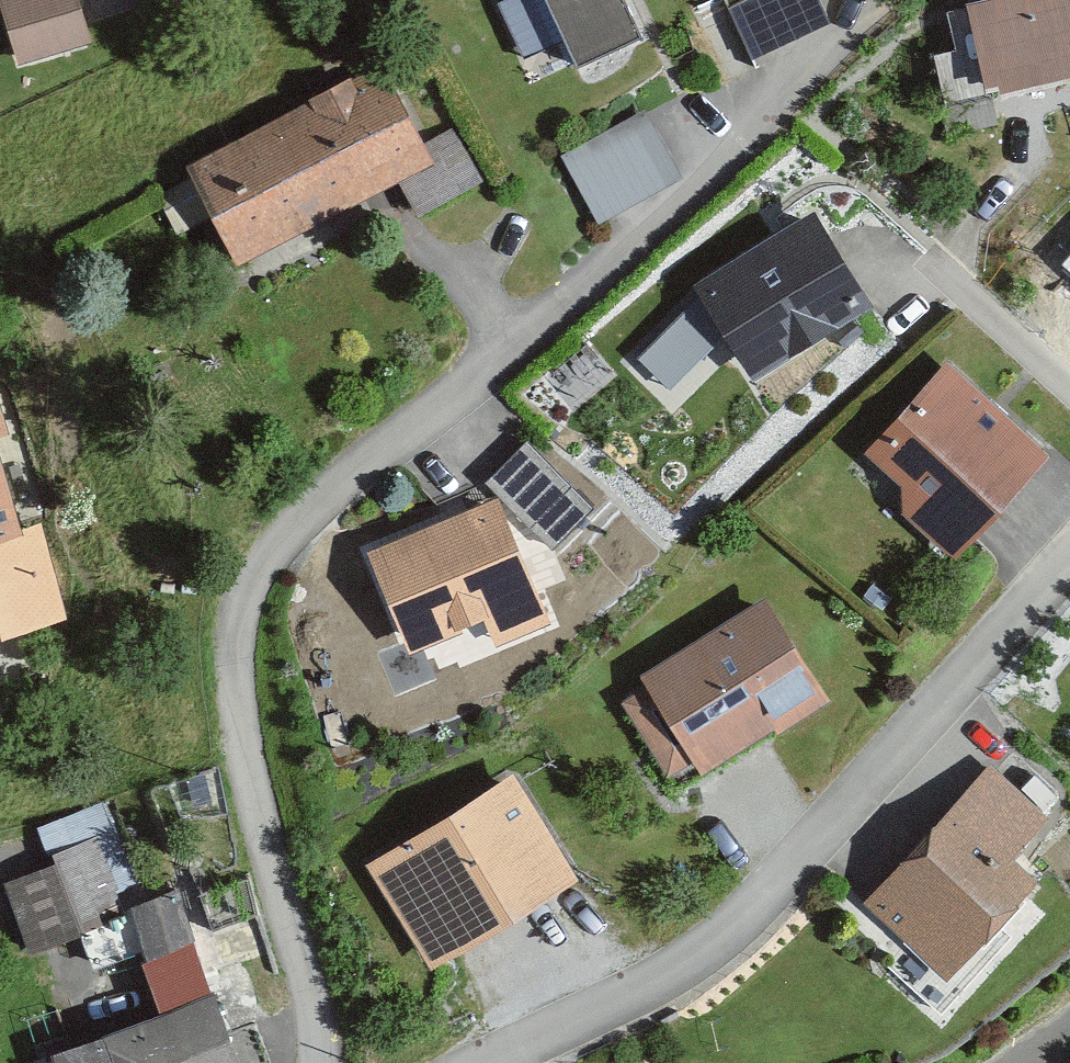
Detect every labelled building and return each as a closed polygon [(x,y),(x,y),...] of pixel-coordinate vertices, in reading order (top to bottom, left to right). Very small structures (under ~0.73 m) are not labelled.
[(75,0),(13,0),(1,4),(20,67),(89,46),(75,0)] [(623,0),(539,0),(572,69),(641,37),(623,0)] [(827,17),(821,0),(736,0),(751,43),(827,17)] [(997,6),(973,13),(997,100),(1069,80),(1069,0),(995,0),(997,6)] [(424,146),(390,76),(190,173),(238,272),(403,192),(417,220),(482,189),(454,131),(424,146)] [(599,232),(683,184),(643,115),(559,163),(599,232)] [(824,220),(703,291),(758,385),(879,314),(824,220)] [(719,350),(685,320),(643,368),(676,398),(719,350)] [(905,494),(903,519),(959,568),(1053,463),(948,371),(868,461),(905,494)] [(530,449),(490,490),(554,552),(594,511),(530,449)] [(64,619),(39,544),(23,550),(0,480),(0,641),(64,619)] [(551,636),(501,507),(370,557),(409,660),(488,630),(498,656),(551,636)] [(833,709),(772,607),(640,685),(646,694),(625,707),(674,789),(700,774),(706,784),(833,709)] [(1057,828),(995,772),(868,912),(955,990),(1046,889),(1022,867),(1057,828)] [(578,884),(514,781),(370,870),(434,973),(578,884)] [(132,892),(103,806),(33,829),(47,869),(1,884),(33,979),(111,953),(95,905),(132,892)] [(190,947),(171,893),(127,908),(146,962),(190,947)] [(213,1002),(49,1057),(51,1062),(233,1062),(213,1002)]
